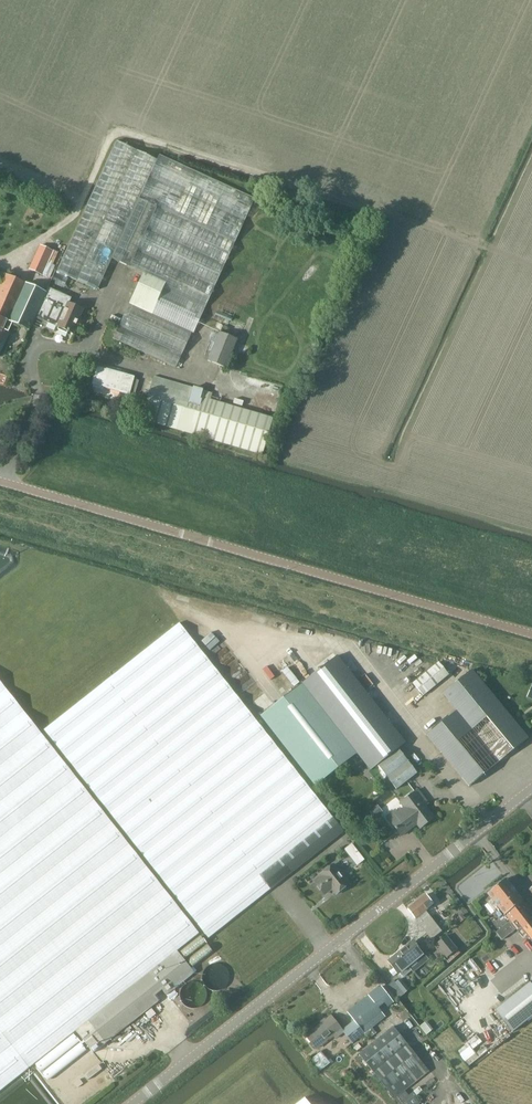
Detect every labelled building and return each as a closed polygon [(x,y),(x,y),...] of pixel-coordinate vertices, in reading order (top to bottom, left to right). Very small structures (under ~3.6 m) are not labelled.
[(205,309),(255,199),(158,155),(156,159),(116,141),(56,272),(97,290),(111,259),(143,273),(113,339),(176,367),(203,307),(205,309)] [(29,269),(41,275),(47,263),(52,250),(40,245),(29,269)] [(47,263),(41,275),(50,278),(55,266),(47,263)] [(56,272),(51,283),(61,288),(66,277),(56,272)] [(46,292),(5,274),(0,285),(0,343),(6,330),(8,331),(12,323),(28,330),(34,316),(35,316),(46,292)] [(46,292),(35,316),(57,326),(68,303),(70,298),(48,288),(46,292)] [(79,317),(82,309),(68,303),(57,326),(73,333),(80,317),(79,317)] [(208,361),(225,368),(237,339),(219,332),(208,361)] [(128,393),(133,377),(97,367),(93,383),(128,393)] [(211,393),(211,392),(154,376),(141,418),(262,454),(275,411),(211,393)] [(133,379),(129,391),(135,392),(138,380),(133,379)] [(343,832),(332,818),(333,817),(179,623),(44,729),(208,938),(343,832)] [(337,656),(302,683),(260,715),(315,786),(357,753),(370,770),(382,760),(401,785),(417,772),(398,748),(404,743),(337,656)] [(439,662),(411,686),(421,698),(449,675),(439,662)] [(457,710),(427,735),(469,786),(527,738),(513,721),(520,715),(506,698),(499,704),(472,671),(443,694),(457,710)] [(0,682),(0,1089),(27,1067),(74,1030),(177,950),(198,934),(0,682)] [(434,818),(422,802),(426,800),(418,790),(400,804),(404,809),(398,813),(396,812),(387,818),(401,836),(416,824),(420,829),(434,818)] [(378,804),(370,810),(375,817),(383,812),(378,804)] [(350,846),(343,851),(354,865),(360,859),(350,846)] [(331,888),(336,894),(348,884),(333,865),(321,874),(322,876),(314,882),(324,894),(331,888)] [(522,900),(506,880),(506,879),(503,881),(503,880),(498,884),(498,885),(495,888),(494,887),(489,891),(490,892),(487,893),(488,894),(492,899),(487,902),(494,911),(499,908),(504,914),(504,915),(505,914),(522,901),(523,901),(522,900)] [(408,909),(424,930),(432,939),(442,931),(425,910),(434,904),(426,894),(408,909)] [(522,901),(505,914),(523,937),(527,935),(531,941),(531,940),(531,914),(522,901)] [(509,921),(495,931),(502,940),(516,929),(509,921)] [(432,940),(432,939),(424,930),(416,937),(423,946),(432,940)] [(457,948),(446,934),(435,943),(447,957),(457,948)] [(416,943),(410,948),(407,944),(398,952),(411,969),(412,970),(427,958),(416,943)] [(194,972),(177,950),(74,1030),(92,1053),(161,999),(158,995),(163,991),(167,995),(194,972)] [(411,969),(398,952),(388,960),(394,968),(390,970),(394,975),(397,972),(401,976),(402,976),(411,969)] [(226,976),(226,974),(225,971),(223,967),(219,964),(214,963),(212,963),(209,964),(205,967),(203,969),(202,971),(201,972),(201,975),(201,980),(202,982),(204,984),(206,986),(209,987),(213,988),(216,988),(218,988),(222,985),(225,981),(226,979),(226,976)] [(384,983),(378,976),(369,983),(375,991),(384,983)] [(401,978),(400,978),(396,982),(394,979),(387,984),(398,998),(409,988),(401,978)] [(201,994),(200,990),(199,987),(197,985),(194,983),(192,982),(189,982),(187,982),(184,983),(182,985),(181,986),(178,990),(177,994),(178,998),(179,1000),(181,1002),(184,1005),(189,1006),(193,1005),(195,1004),(197,1003),(199,1001),(200,999),(201,997),(201,994)] [(495,1010),(512,1032),(531,1016),(531,984),(530,982),(495,1010)] [(306,1035),(313,1043),(316,1048),(334,1034),(337,1038),(344,1031),(353,1042),(385,1016),(381,1011),(393,1002),(381,986),(348,1012),(355,1020),(343,1030),(331,1015),(306,1035)] [(426,1021),(419,1027),(427,1036),(433,1030),(426,1021)] [(429,1071),(393,1026),(359,1054),(394,1098),(429,1071)] [(467,1043),(456,1051),(464,1062),(475,1054),(467,1043)] [(322,1051),(311,1060),(320,1070),(330,1062),(322,1051)]
